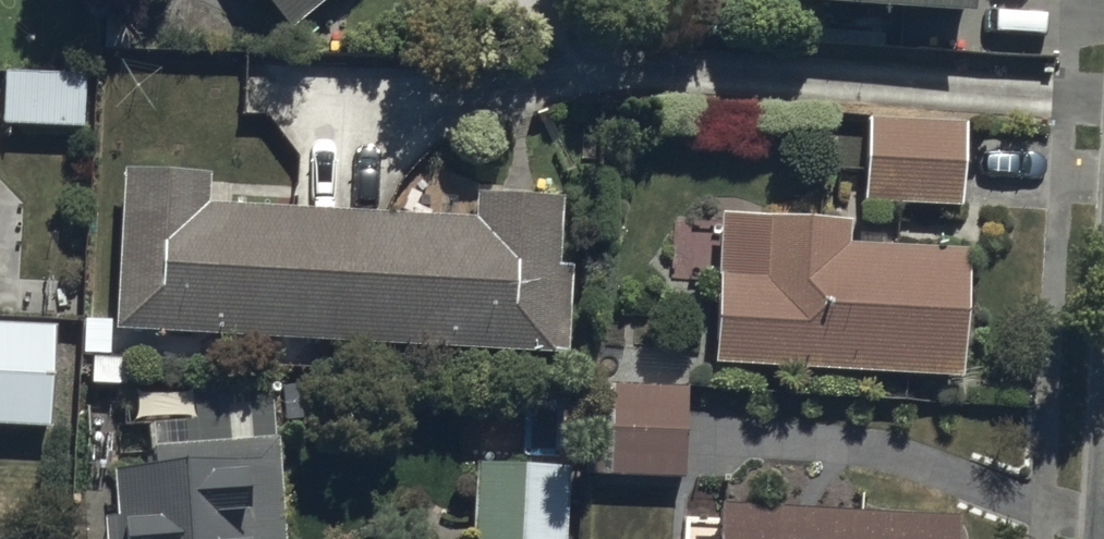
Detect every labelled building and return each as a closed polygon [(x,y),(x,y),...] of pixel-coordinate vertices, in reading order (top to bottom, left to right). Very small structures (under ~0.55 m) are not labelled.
[(290,19),(312,0),(273,0),(290,19)] [(86,63),(2,61),(1,113),(85,116),(86,63)] [(961,110),(864,107),(861,191),(958,194),(961,110)] [(206,154),(118,152),(111,318),(565,337),(568,251),(553,250),(556,179),(472,176),(471,204),(204,193),(206,154)] [(717,201),(710,353),(954,364),(960,235),(844,230),(845,207),(717,201)] [(0,323),(0,425),(49,428),(55,327),(0,323)] [(681,391),(582,387),(579,474),(678,478),(681,391)] [(274,424),(261,422),(259,390),(157,396),(160,434),(113,437),(117,501),(102,502),(104,538),(281,538),(274,424)] [(560,456),(472,452),(468,538),(556,538),(560,456)] [(711,492),(709,519),(689,518),(688,538),(949,538),(951,504),(711,492)]
